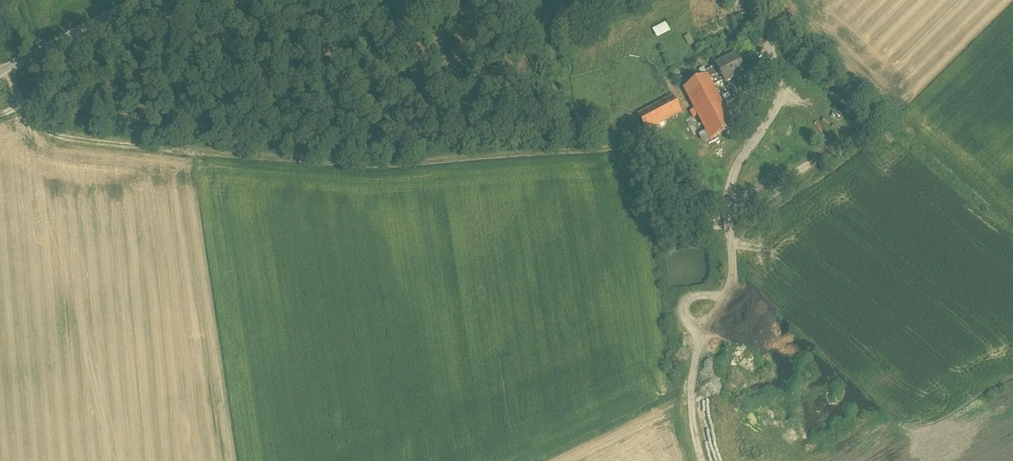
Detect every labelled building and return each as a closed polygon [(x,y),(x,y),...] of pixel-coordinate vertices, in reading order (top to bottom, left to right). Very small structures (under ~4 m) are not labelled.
[(650,29),(654,38),(667,32),(663,23),(650,29)] [(736,56),(716,67),(720,74),(724,81),(725,84),(745,73),(736,56)] [(720,74),(709,79),(713,87),(724,81),(720,74)] [(707,76),(684,88),(695,109),(697,113),(720,100),(713,87),(709,79),(707,76)] [(673,96),(637,115),(646,131),(681,112),(673,96)] [(720,100),(697,113),(695,109),(690,111),(693,117),(698,115),(706,132),(699,135),(703,141),(705,143),(710,140),(734,128),(734,127),(720,100)]
